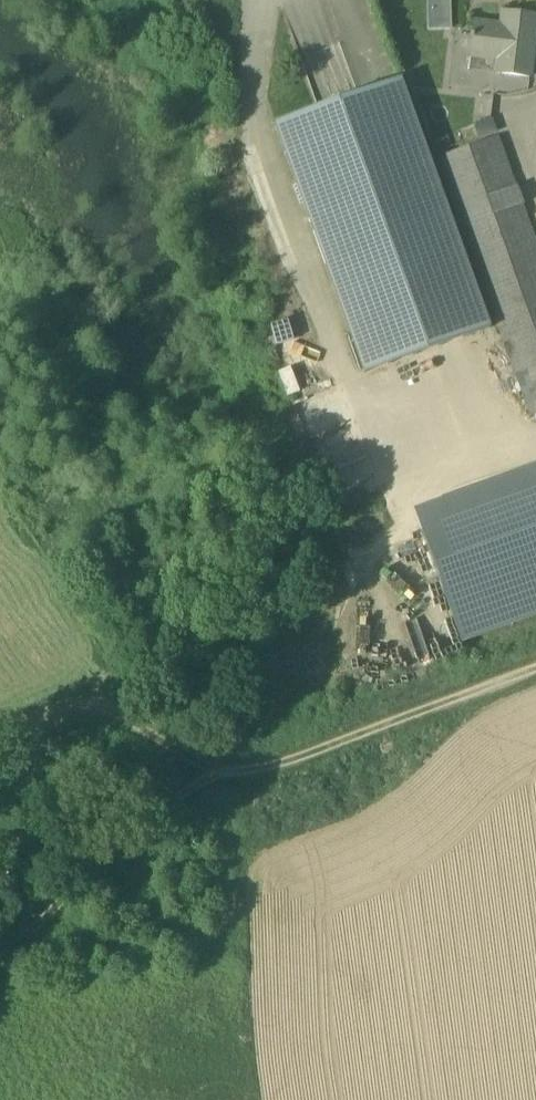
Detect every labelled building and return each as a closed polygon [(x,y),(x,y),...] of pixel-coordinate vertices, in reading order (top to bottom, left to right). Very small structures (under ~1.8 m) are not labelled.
[(427,28),(452,27),(451,0),(426,0),(427,28)] [(500,12),(499,26),(474,22),(473,32),(471,32),(470,37),(472,38),(468,70),(530,77),(535,23),(535,16),(500,12)] [(453,69),(451,85),(467,87),(469,71),(453,69)] [(400,77),(274,122),(364,373),(490,328),(400,77)] [(438,159),(516,374),(535,366),(535,244),(498,137),(438,159)] [(275,371),(285,395),(298,390),(289,365),(275,371)] [(422,529),(462,643),(535,617),(535,487),(422,529)]
